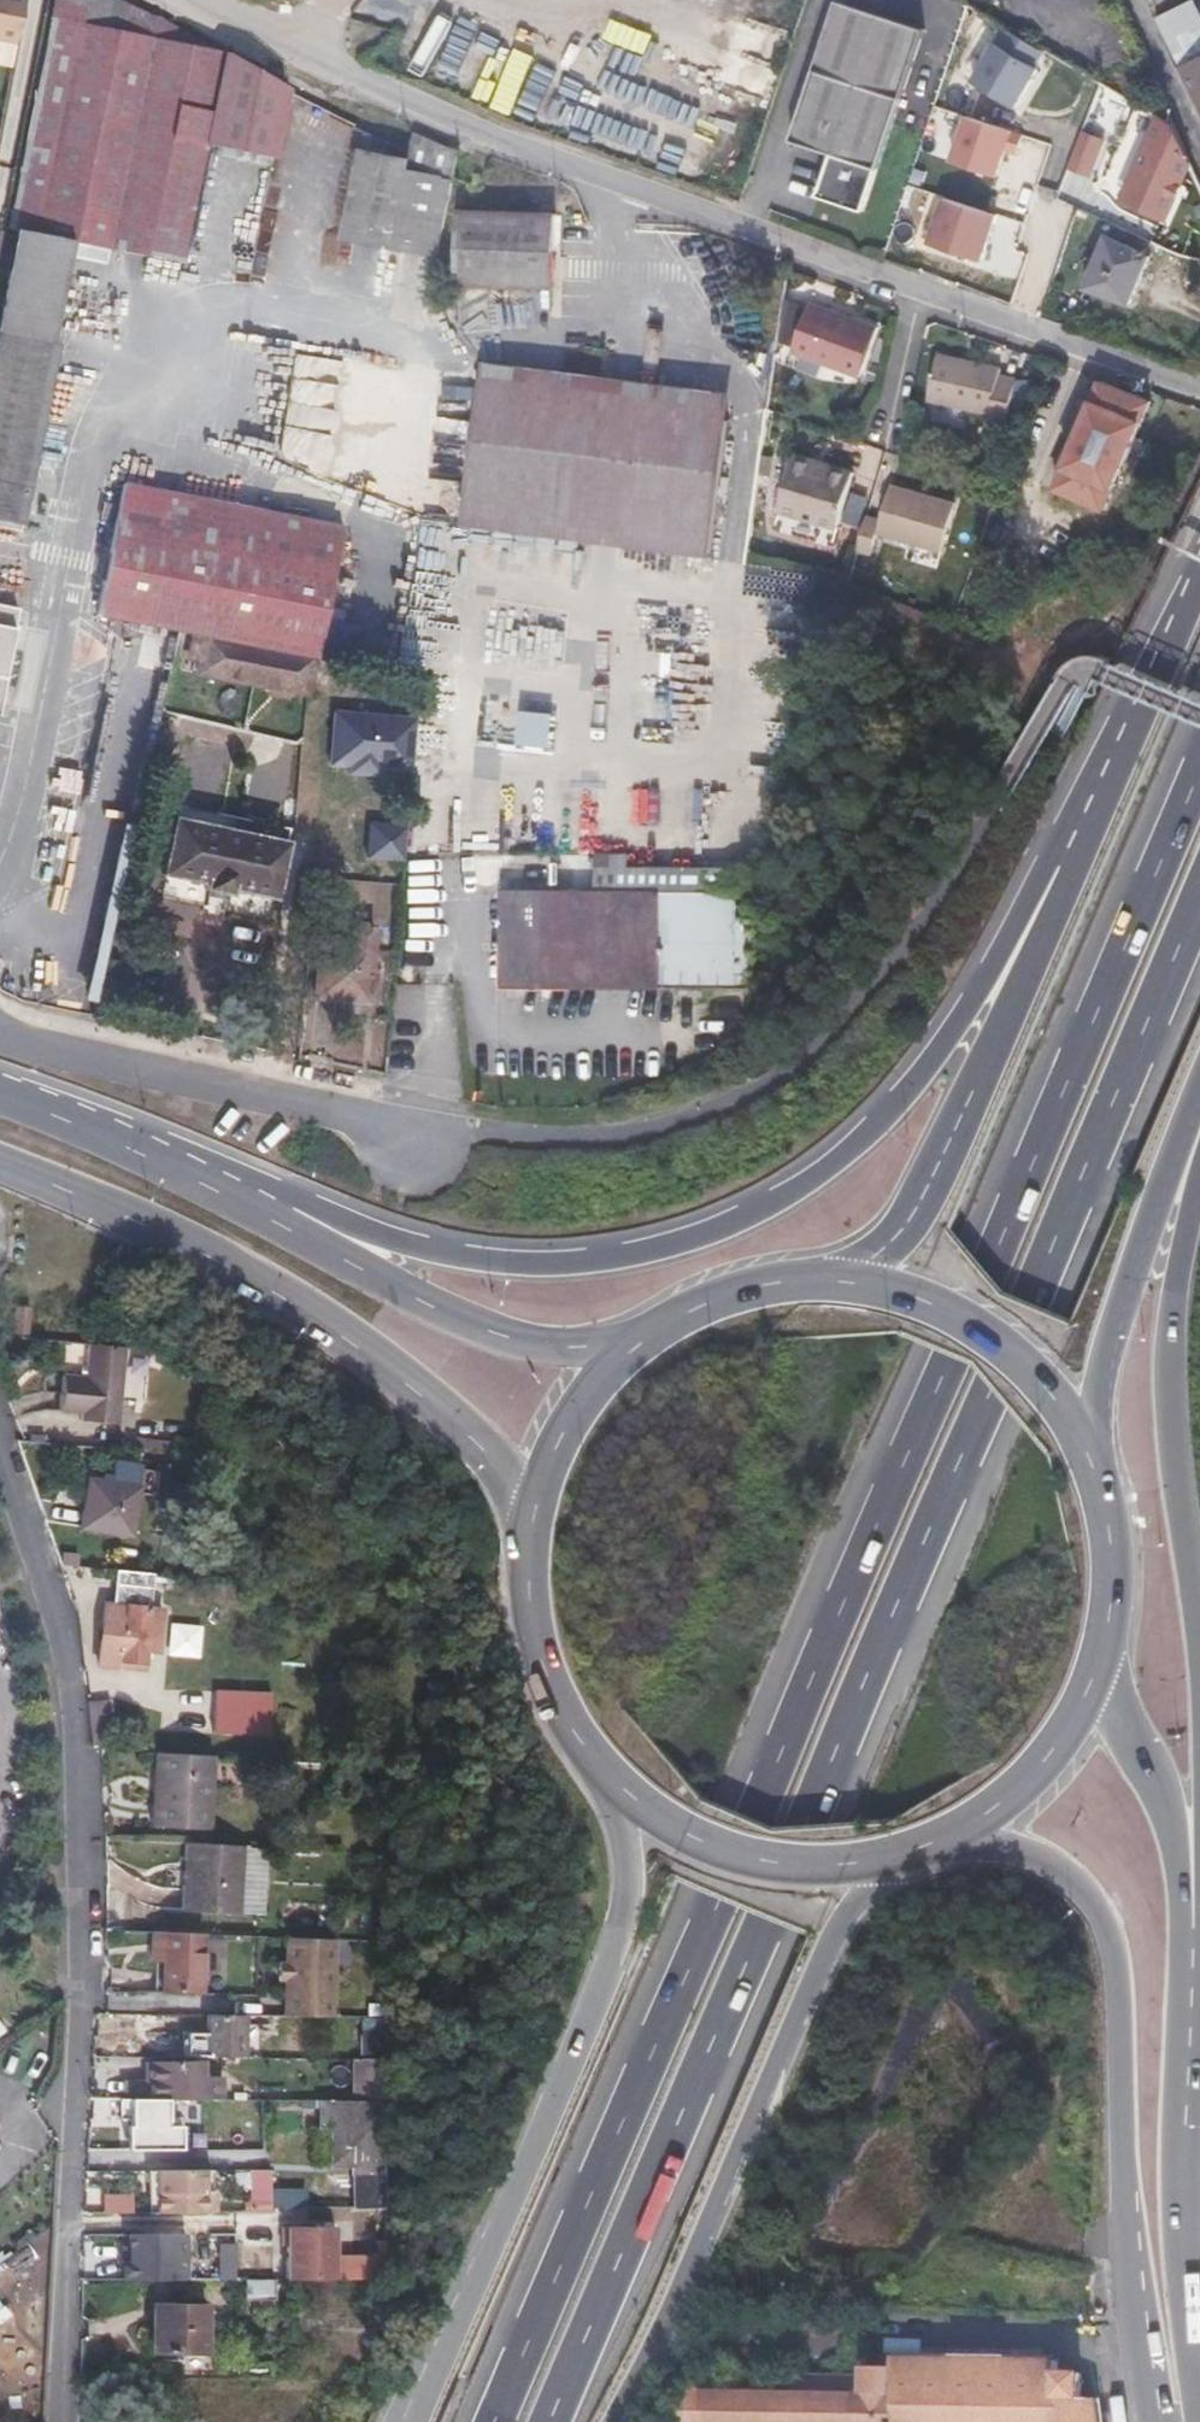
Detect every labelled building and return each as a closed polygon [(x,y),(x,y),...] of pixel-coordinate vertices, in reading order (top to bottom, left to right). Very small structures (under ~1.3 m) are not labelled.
[(282,80),(181,26),(116,0),(51,0),(6,229),(16,230),(0,310),(0,520),(19,524),(55,347),(50,346),(73,241),(129,251),(129,259),(183,270),(191,240),(211,144),(280,158),(297,87),(282,80)] [(14,44),(23,0),(0,0),(0,41),(14,44)] [(839,154),(827,197),(873,208),(928,25),(842,0),(841,0),(800,141),(839,154)] [(1199,56),(1199,3),(1198,0),(1187,0),(1156,16),(1180,66),(1199,56)] [(1180,66),(1199,107),(1199,56),(1180,66)] [(1192,161),(1174,122),(1158,116),(1123,204),(1165,222),(1192,161)] [(1003,184),(1019,134),(966,117),(950,168),(1003,184)] [(448,227),(454,175),(457,148),(407,127),(405,148),(405,149),(353,142),(342,234),(395,238),(446,243),(448,227)] [(946,197),(928,247),(982,267),(1000,217),(946,197)] [(550,287),(555,230),(556,220),(532,217),(461,209),(454,278),(550,287)] [(1152,257),(1108,239),(1086,294),(1129,311),(1152,257)] [(782,300),(778,343),(796,349),(809,308),(782,300)] [(810,307),(809,308),(796,349),(793,356),(861,377),(877,329),(810,307)] [(937,354),(930,399),(996,409),(994,418),(1011,421),(1018,376),(1000,373),(1002,364),(937,354)] [(462,529),(582,544),(598,410),(729,426),(732,400),(481,370),(462,529)] [(1147,407),(1095,384),(1047,490),(1097,514),(1147,407)] [(713,559),(729,426),(598,410),(582,544),(713,559)] [(822,472),(791,464),(776,512),(829,529),(848,472),(824,465),(822,472)] [(132,657),(155,662),(160,633),(179,637),(305,664),(312,623),(335,630),(340,567),(342,532),(333,530),(116,482),(86,615),(137,627),(132,657)] [(861,515),(850,553),(867,556),(874,535),(932,554),(948,504),(890,485),(878,520),(861,515)] [(24,605),(0,600),(0,704),(24,605)] [(305,664),(331,670),(335,630),(312,623),(305,664)] [(305,664),(179,637),(174,662),(184,665),(182,674),(227,686),(296,700),(305,664)] [(551,748),(553,717),(523,715),(522,746),(551,748)] [(288,854),(172,826),(159,881),(278,906),(288,854)] [(496,986),(753,990),(756,868),(630,867),(629,853),(598,853),(596,889),(501,887),(496,986)] [(428,859),(429,906),(471,905),(471,859),(428,859)] [(370,1001),(374,950),(377,914),(347,911),(344,947),(315,945),(309,995),(370,1001)] [(5,1299),(0,1320),(0,1322),(14,1325),(20,1300),(5,1299)] [(129,1343),(108,1341),(104,1378),(80,1376),(78,1412),(122,1416),(129,1343)] [(183,1442),(182,1450),(200,1451),(202,1436),(183,1434),(183,1442)] [(168,1441),(167,1449),(172,1449),(182,1450),(183,1442),(168,1441)] [(139,1485),(85,1479),(80,1535),(131,1543),(139,1485)] [(154,1572),(112,1567),(107,1608),(102,1612),(99,1664),(145,1668),(154,1572)] [(200,1657),(202,1626),(170,1624),(168,1655),(200,1657)] [(216,1754),(162,1751),(157,1826),(211,1830),(216,1754)] [(246,1846),(192,1844),(190,1912),(245,1914),(246,1846)] [(269,1847),(246,1846),(245,1914),(267,1915),(269,1847)] [(334,1934),(287,1935),(288,2015),(335,2014),(334,1934)] [(167,1936),(151,1935),(151,1964),(166,1966),(167,1936)] [(167,1936),(166,1966),(167,1993),(206,1995),(206,1936),(167,1936)] [(361,2059),(385,2058),(384,2014),(360,2014),(361,2059)] [(241,2016),(206,2016),(206,2061),(241,2060),(241,2016)] [(361,2100),(385,2099),(385,2058),(361,2059),(361,2100)] [(196,2065),(151,2067),(151,2075),(152,2102),(171,2102),(208,2101),(213,2101),(213,2090),(212,2075),(196,2075),(196,2065)] [(128,2075),(126,2102),(152,2102),(151,2075),(128,2075)] [(231,2090),(213,2090),(213,2101),(231,2101),(231,2090)] [(350,2161),(351,2201),(386,2200),(386,2174),(385,2099),(361,2100),(322,2100),(323,2129),(335,2130),(336,2159),(350,2161)] [(171,2129),(171,2102),(152,2102),(126,2102),(122,2102),(123,2123),(133,2123),(134,2133),(130,2133),(130,2152),(185,2151),(184,2128),(171,2129)] [(215,2171),(153,2173),(154,2194),(162,2194),(162,2214),(202,2213),(202,2193),(215,2193),(215,2171)] [(270,2213),(272,2173),(249,2172),(247,2212),(270,2213)] [(273,2210),(304,2207),(302,2192),(271,2195),(273,2210)] [(339,2279),(338,2225),(285,2227),(285,2244),(290,2244),(291,2280),(339,2279)] [(188,2279),(188,2234),(130,2234),(130,2260),(125,2260),(125,2279),(188,2279)] [(370,2277),(388,2277),(388,2259),(370,2259),(370,2277)] [(283,2278),(265,2278),(265,2296),(284,2296),(283,2278)] [(207,2350),(207,2305),(156,2305),(156,2350),(207,2350)] [(1093,2400),(1080,2399),(1080,2377),(1057,2376),(1056,2364),(978,2362),(893,2360),(892,2367),(866,2366),(865,2377),(687,2373),(686,2392),(676,2392),(676,2409),(671,2409),(671,2421),(1097,2421),(1093,2400)]
